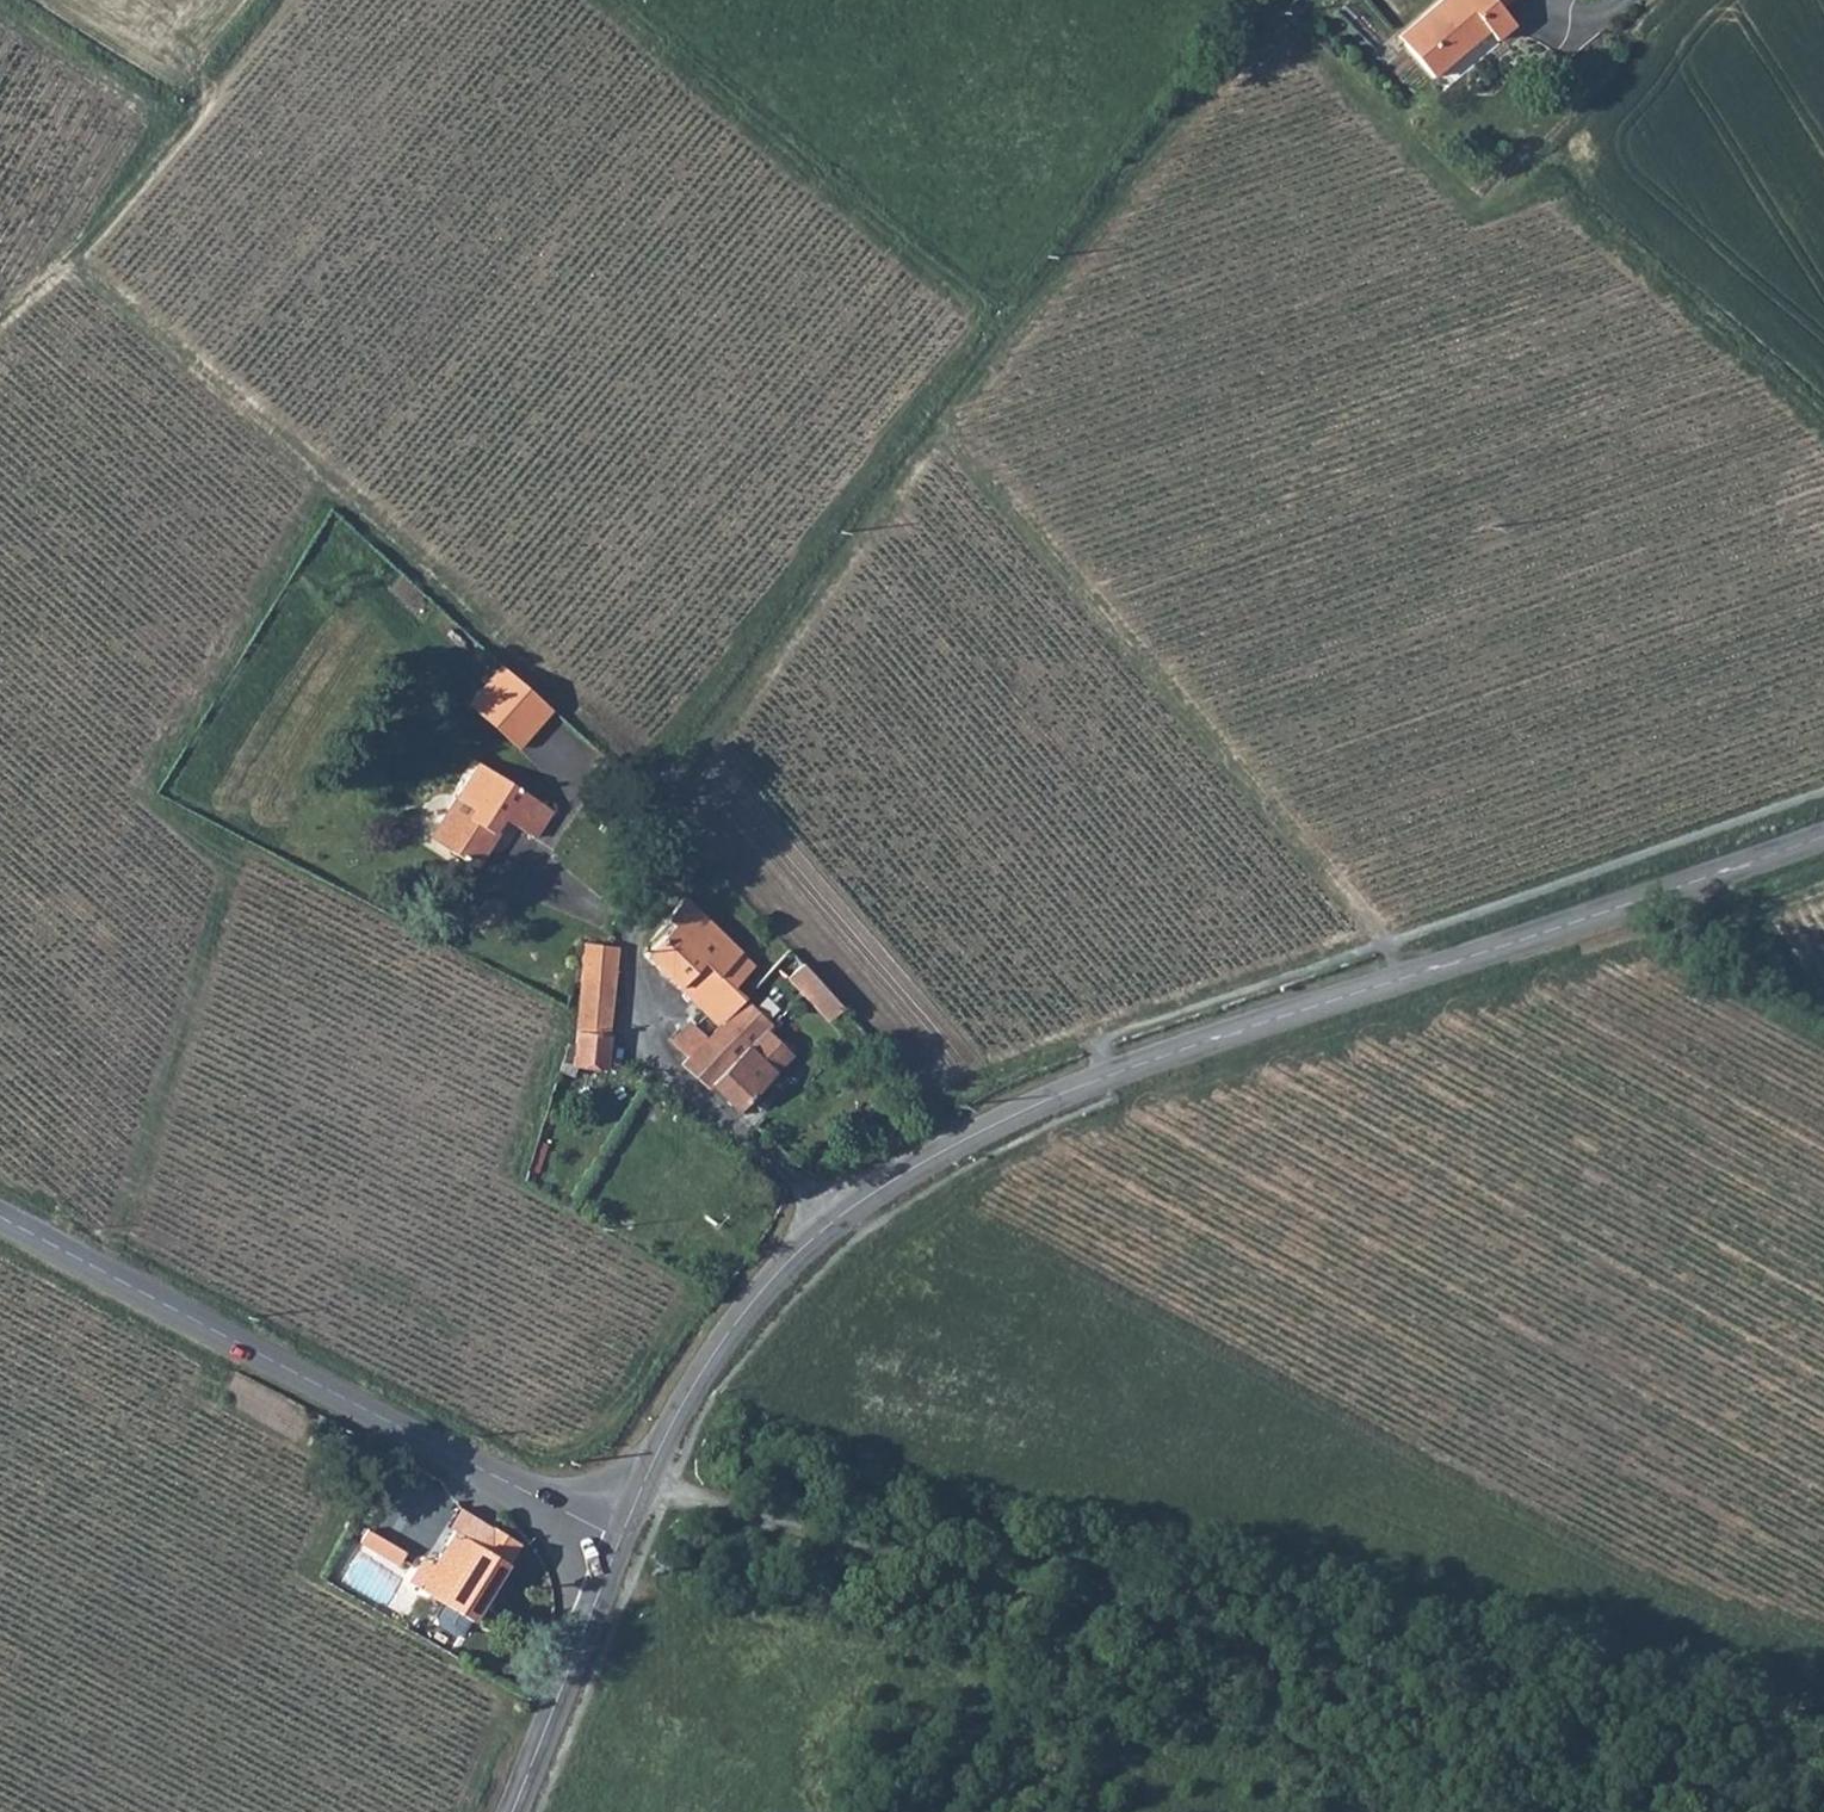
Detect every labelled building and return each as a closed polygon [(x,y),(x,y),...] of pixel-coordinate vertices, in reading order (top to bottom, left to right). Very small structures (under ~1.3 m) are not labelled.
[(1468,71),(1497,43),(1506,53),(1524,37),(1491,0),(1460,0),(1462,3),(1427,36),(1468,71)] [(1411,51),(1447,91),(1468,71),(1427,36),(1411,51)] [(501,665),(467,703),(517,747),(550,708),(501,665)] [(430,838),(475,867),(496,834),(494,832),(503,818),(534,838),(552,809),(479,763),(430,838)] [(707,1014),(720,1025),(746,998),(733,988),(754,966),(684,897),(667,920),(672,925),(644,954),(680,988),(702,963),(729,989),(707,1014)] [(606,1068),(619,947),(585,942),(584,954),(582,956),(581,958),(581,960),(581,963),(583,965),(576,1044),(568,1043),(560,1069),(574,1075),(578,1064),(606,1068)] [(702,963),(680,988),(707,1014),(729,989),(702,963)] [(830,994),(802,963),(788,976),(816,1006),(830,994)] [(842,1006),(830,994),(816,1006),(829,1018),(842,1006)] [(720,1025),(706,1039),(688,1057),(682,1064),(709,1088),(713,1085),(765,1030),(771,1023),(746,998),(720,1025)] [(676,1045),(688,1057),(706,1039),(693,1027),(676,1045)] [(790,1055),(765,1030),(713,1085),(737,1109),(790,1055)] [(468,1619),(469,1620),(518,1542),(492,1526),(490,1526),(461,1508),(448,1527),(454,1531),(433,1565),(428,1572),(418,1566),(408,1582),(443,1604),(435,1617),(437,1624),(453,1634),(459,1632),(468,1619)] [(385,1540),(367,1529),(359,1542),(377,1553),(380,1548),(385,1540)] [(405,1552),(385,1540),(380,1548),(401,1560),(405,1552)] [(422,1558),(418,1566),(428,1572),(433,1565),(422,1558)]
